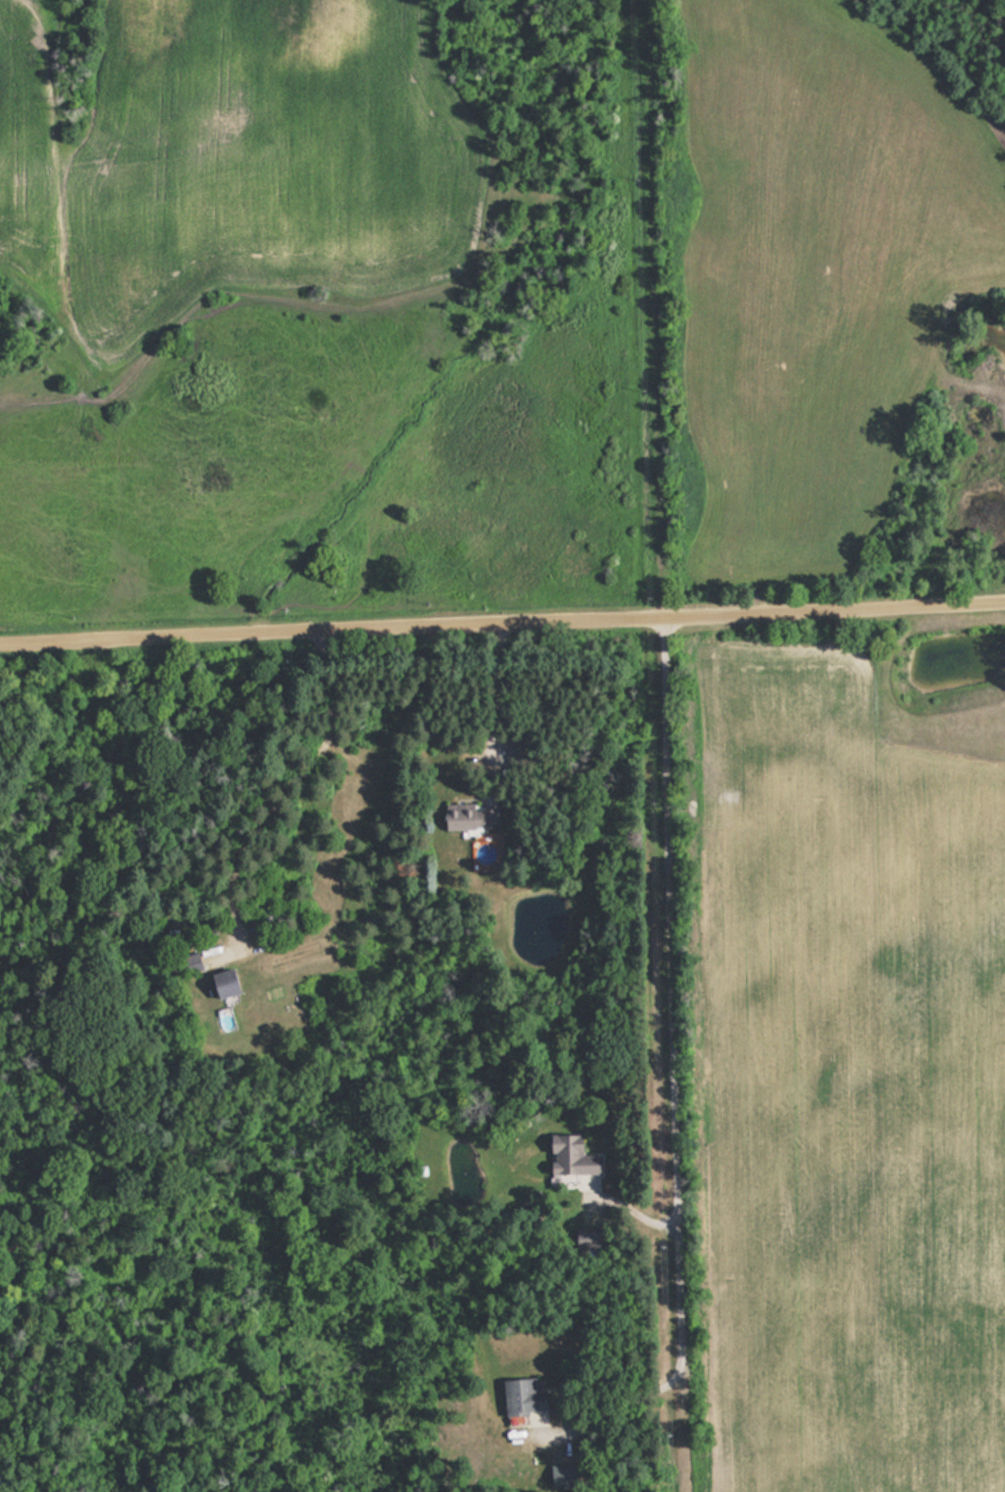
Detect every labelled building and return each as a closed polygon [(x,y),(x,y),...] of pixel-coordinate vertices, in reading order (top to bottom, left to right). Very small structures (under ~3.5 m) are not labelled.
[(497,827),(497,805),(444,806),(445,828),(497,827)] [(183,973),(202,969),(198,951),(179,955),(183,973)] [(206,974),(215,999),(239,990),(230,966),(206,974)] [(554,1135),(554,1142),(547,1143),(548,1175),(598,1173),(598,1154),(579,1154),(578,1134),(554,1135)] [(545,1412),(544,1390),(535,1390),(534,1378),(501,1380),(503,1415),(545,1412)]
